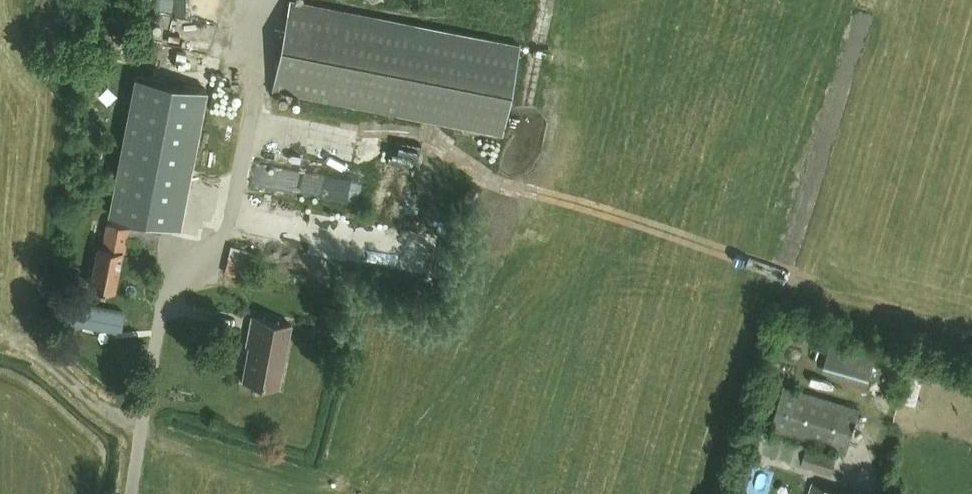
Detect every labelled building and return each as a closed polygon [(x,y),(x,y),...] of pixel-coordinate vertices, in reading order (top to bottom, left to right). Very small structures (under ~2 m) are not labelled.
[(272,88),(502,134),(520,44),(299,0),(290,0),(272,88)] [(109,212),(179,227),(207,89),(136,75),(109,212)] [(375,167),(422,173),(426,145),(379,139),(375,167)] [(334,246),(337,222),(287,215),(284,240),(334,246)] [(97,245),(90,284),(114,288),(122,250),(127,251),(129,241),(157,246),(160,231),(107,221),(102,246),(97,245)] [(254,251),(232,245),(229,256),(251,261),(254,251)] [(249,262),(228,257),(224,273),(245,278),(249,262)] [(121,331),(125,310),(77,302),(73,322),(121,331)] [(278,387),(290,323),(252,316),(246,346),(249,347),(242,380),(278,387)] [(825,365),(825,368),(869,380),(870,380),(875,361),(878,351),(832,338),(829,349),(825,365)] [(923,402),(930,364),(917,361),(910,400),(923,402)] [(789,461),(831,472),(837,451),(847,454),(861,407),(785,386),(772,432),(762,429),(756,450),(789,459),(789,461)] [(815,485),(813,493),(846,493),(815,485)]
